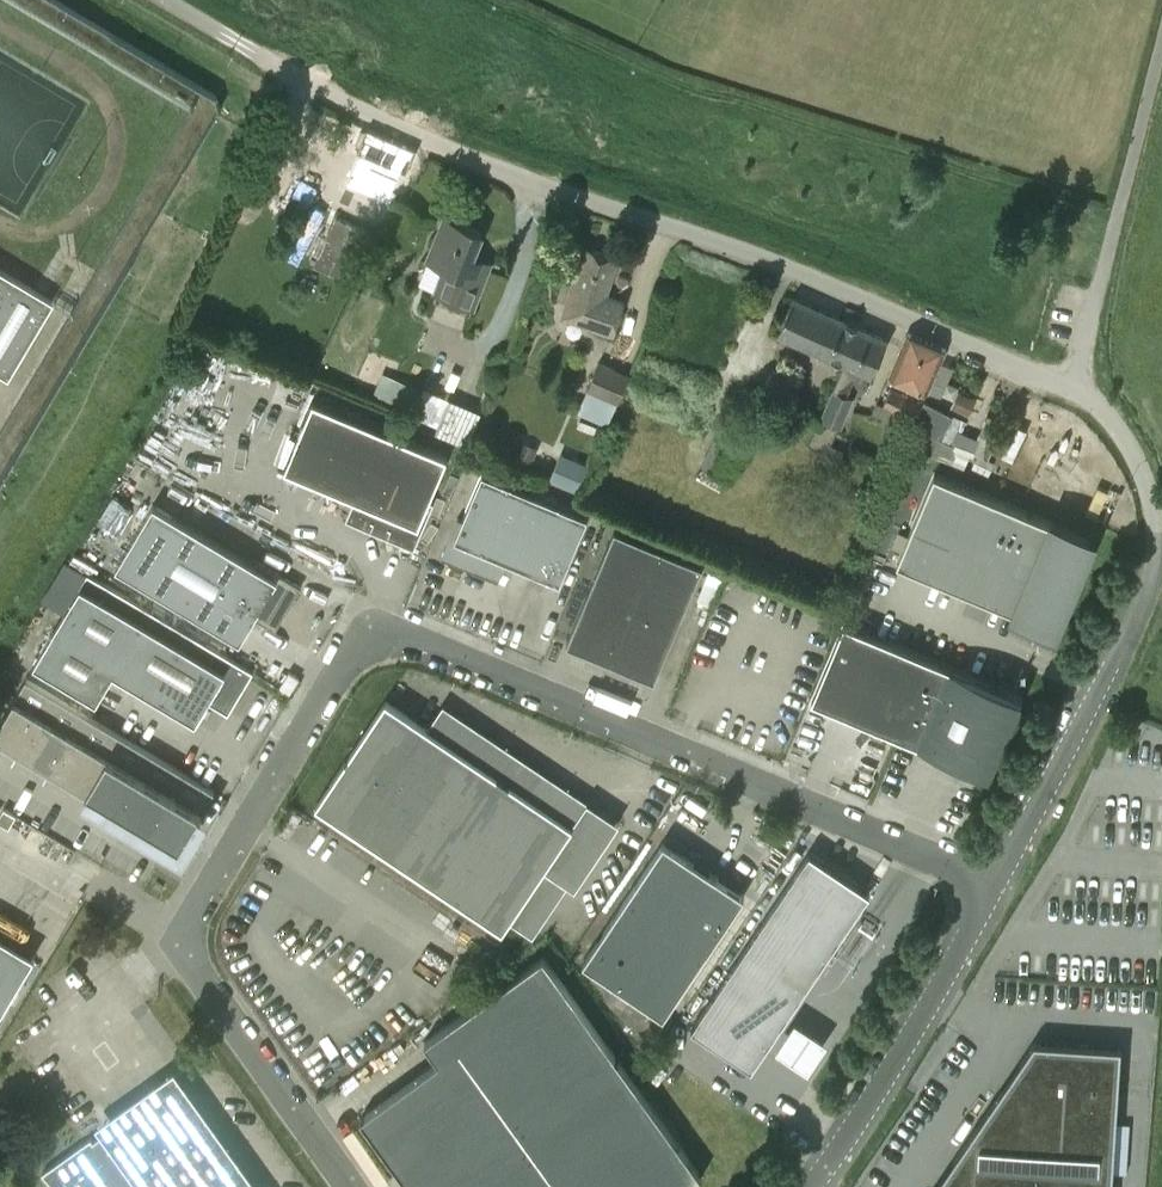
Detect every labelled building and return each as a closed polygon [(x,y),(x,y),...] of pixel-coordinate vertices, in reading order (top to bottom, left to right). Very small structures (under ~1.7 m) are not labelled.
[(368,128),(351,165),(366,171),(357,191),(390,206),(416,150),(368,128)] [(312,201),(326,173),(317,169),(317,170),(309,166),(303,176),(302,176),(294,192),(312,201)] [(436,291),(457,300),(473,306),(487,272),(469,265),(481,233),(444,218),(427,261),(445,269),(436,291)] [(585,247),(563,315),(612,331),(622,301),(605,295),(617,258),(585,247)] [(7,376),(51,302),(13,279),(0,271),(0,372),(7,376)] [(778,333),(843,362),(860,327),(794,298),(778,333)] [(886,339),(860,327),(843,362),(845,363),(858,369),(871,374),(886,339)] [(911,334),(892,377),(907,383),(926,341),(911,334)] [(909,384),(907,389),(918,394),(920,389),(922,390),(940,347),(926,341),(907,383),(909,384)] [(599,359),(586,388),(587,389),(618,402),(631,373),(599,359)] [(846,395),(858,369),(845,363),(833,389),(822,418),(840,426),(853,398),(846,395)] [(419,388),(395,378),(386,400),(409,410),(419,388)] [(883,406),(893,410),(899,413),(907,396),(891,389),(883,405),(883,406)] [(958,390),(951,406),(968,413),(975,398),(958,390)] [(899,413),(915,421),(923,403),(907,396),(899,413)] [(454,397),(442,434),(469,443),(482,406),(454,397)] [(313,400),(284,468),(355,498),(346,519),(414,548),(433,502),(429,500),(447,456),(313,400)] [(924,400),(923,403),(915,421),(919,423),(911,443),(935,453),(942,438),(955,444),(966,419),(924,400)] [(888,420),(893,410),(883,406),(883,405),(877,403),(872,413),(888,420)] [(702,465),(727,477),(753,426),(728,413),(702,465)] [(520,441),(513,457),(531,465),(538,449),(520,441)] [(844,450),(831,444),(826,458),(839,463),(844,450)] [(560,453),(549,480),(577,491),(588,465),(560,453)] [(978,457),(972,470),(987,477),(993,464),(978,457)] [(457,518),(441,557),(498,581),(507,559),(560,581),(588,516),(482,471),(462,519),(457,518)] [(896,562),(1051,627),(1089,537),(934,472),(896,562)] [(153,504),(116,567),(240,641),(254,617),(275,629),(301,587),(259,561),(256,566),(153,504)] [(611,659),(659,544),(614,526),(567,640),(611,659)] [(703,563),(659,544),(611,659),(655,677),(703,563)] [(46,601),(64,612),(33,663),(96,701),(114,673),(196,722),(208,701),(228,713),(253,672),(68,561),(65,559),(42,599),(46,601)] [(811,699),(990,774),(1022,697),(844,622),(811,699)] [(25,753),(58,697),(26,678),(0,722),(0,738),(25,753)] [(25,753),(56,772),(89,716),(58,697),(25,753)] [(386,699),(316,804),(503,930),(509,920),(510,918),(573,825),(429,728),(427,727),(386,699)] [(56,772),(87,790),(120,734),(89,716),(56,772)] [(87,790),(118,809),(151,753),(120,734),(87,790)] [(118,809),(149,827),(182,772),(151,753),(118,809)] [(182,772),(149,827),(181,846),(214,791),(182,772)] [(16,815),(4,808),(0,814),(0,822),(9,827),(16,815)] [(583,962),(663,1016),(744,896),(664,841),(583,962)] [(690,1028),(737,1059),(752,1068),(762,1053),(762,1054),(860,908),(860,907),(870,893),(856,883),(809,851),(690,1028)] [(0,936),(0,1014),(34,956),(0,936)] [(373,1135),(410,1186),(688,1186),(702,1177),(543,956),(424,1041),(438,1061),(361,1117),(373,1135)] [(827,1037),(795,1017),(777,1045),(809,1066),(827,1037)] [(1121,1047),(1035,1041),(935,1186),(1112,1186),(1121,1047)] [(42,1173),(53,1186),(251,1186),(174,1079),(105,1129),(107,1131),(93,1141),(91,1137),(42,1173)]
